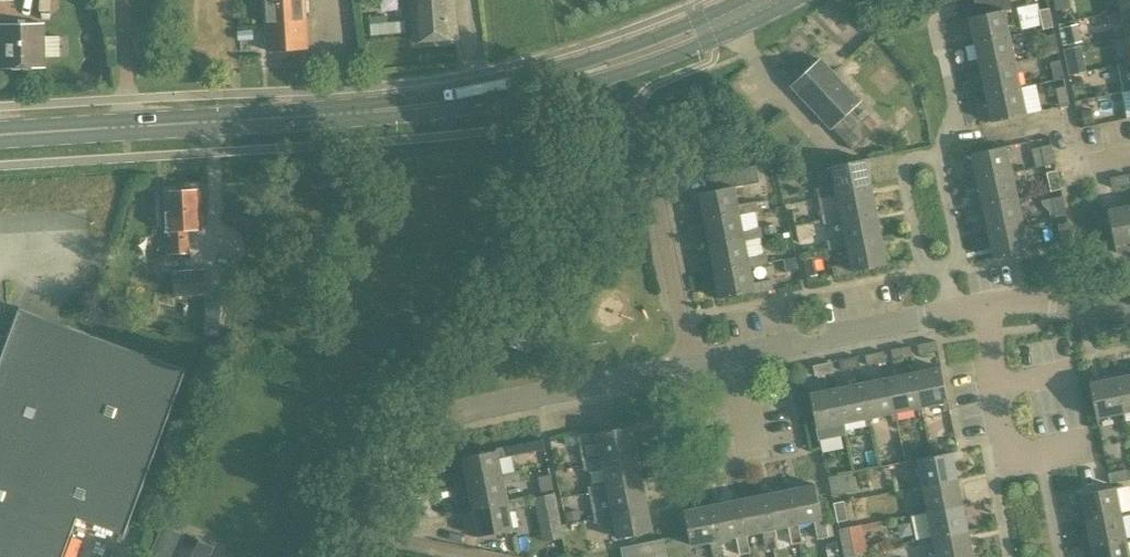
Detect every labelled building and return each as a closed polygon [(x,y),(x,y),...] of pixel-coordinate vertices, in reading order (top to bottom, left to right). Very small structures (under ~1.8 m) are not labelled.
[(267,51),(308,48),(305,0),(264,0),(267,51)] [(456,40),(451,0),(410,0),(415,43),(456,40)] [(978,15),(969,17),(974,44),(1010,36),(1004,10),(1013,8),(1011,0),(974,0),(978,15)] [(1114,2),(1120,1),(1122,12),(1129,10),(1129,0),(1113,0),(1114,2)] [(1022,28),(1042,24),(1043,28),(1053,26),(1049,8),(1039,10),(1038,2),(1017,6),(1022,28)] [(1122,12),(1127,37),(1129,36),(1129,10),(1122,12)] [(1082,42),(1077,23),(1060,27),(1064,46),(1082,42)] [(43,69),(44,27),(3,27),(4,70),(43,69)] [(1049,55),(1059,52),(1055,33),(1044,36),(1049,55)] [(1010,36),(974,44),(980,70),(1015,62),(1010,36)] [(1064,47),(1069,74),(1087,71),(1083,44),(1064,47)] [(832,129),(834,128),(853,148),(872,131),(852,110),(861,102),(822,60),(793,87),(832,129)] [(1054,80),(1065,78),(1060,60),(1050,62),(1054,80)] [(1015,62),(980,70),(986,96),(1021,88),(1015,62)] [(1118,65),(1123,92),(1129,90),(1129,62),(1118,65)] [(1060,106),(1070,104),(1066,86),(1056,88),(1060,106)] [(1021,88),(986,96),(991,123),(1027,115),(1021,88)] [(1045,165),(1055,163),(1051,144),(1041,147),(1045,165)] [(973,152),(978,179),(1013,172),(1007,145),(973,152)] [(830,164),(835,185),(816,188),(819,199),(837,195),(836,191),(872,184),(866,157),(830,164)] [(739,204),(735,185),(759,181),(756,165),(710,174),(713,189),(699,192),(705,218),(740,211),(741,214),(758,211),(756,201),(739,204)] [(1050,191),(1060,188),(1057,170),(1046,172),(1050,191)] [(984,205),(1018,198),(1013,172),(978,179),(984,205)] [(1129,184),(1129,176),(1129,174),(1111,178),(1113,187),(1129,184)] [(842,218),(877,211),(872,184),(836,191),(837,195),(840,211),(822,214),(824,224),(842,221),(842,218)] [(165,225),(169,225),(171,254),(190,253),(188,224),(198,223),(196,189),(188,190),(188,186),(181,187),(179,190),(167,191),(168,207),(164,207),(165,225)] [(1056,216),(1066,214),(1062,196),(1052,198),(1056,216)] [(1018,198),(984,205),(989,231),(1024,224),(1018,198)] [(1109,210),(1116,245),(1129,242),(1129,206),(1109,210)] [(740,211),(705,218),(710,244),(745,237),(746,240),(763,237),(762,227),(744,230),(741,214),(740,211)] [(847,244),(883,236),(877,211),(842,218),(842,221),(845,236),(827,240),(829,250),(848,247),(847,244)] [(1062,243),(1072,241),(1068,222),(1057,224),(1062,243)] [(995,258),(1029,251),(1024,224),(989,231),(995,258)] [(854,273),(854,270),(888,263),(883,236),(847,244),(848,247),(851,263),(832,266),(834,276),(854,273)] [(745,237),(710,244),(715,270),(751,263),(751,266),(769,263),(767,253),(749,256),(746,240),(745,237)] [(751,263),(715,270),(721,297),(753,290),(754,293),(774,289),(771,279),(755,282),(751,266),(751,263)] [(174,296),(206,295),(204,269),(172,270),(174,296)] [(77,517),(125,535),(186,369),(20,307),(10,335),(0,335),(0,556),(63,556),(77,517)] [(919,354),(938,350),(936,340),(917,344),(919,354)] [(893,360),(912,355),(909,345),(891,349),(893,360)] [(867,365),(886,361),(883,351),(865,355),(867,365)] [(841,370),(860,366),(858,356),(839,360),(841,370)] [(815,375),(834,372),(832,361),(813,365),(815,375)] [(923,407),(949,402),(942,366),(916,372),(923,407)] [(923,407),(916,372),(889,377),(896,412),(923,407)] [(1117,377),(1123,412),(1129,410),(1129,374),(1117,377)] [(896,412),(889,377),(863,382),(870,417),(896,412)] [(1123,412),(1117,377),(1090,382),(1096,417),(1123,412)] [(870,417),(863,382),(837,387),(844,422),(870,417)] [(845,434),(843,422),(844,422),(837,387),(810,392),(819,439),(845,434)] [(579,444),(597,441),(600,456),(601,460),(636,452),(631,425),(596,432),(595,430),(577,434),(579,444)] [(503,477),(502,473),(499,458),(517,454),(516,443),(497,447),(497,450),(463,457),(468,484),(503,477)] [(642,479),(636,452),(601,460),(600,456),(583,460),(585,470),(603,466),(606,482),(607,487),(642,479)] [(923,486),(957,479),(952,452),(917,459),(923,486)] [(1110,483),(1128,479),(1126,469),(1108,473),(1110,483)] [(503,477),(468,484),(474,510),(508,503),(507,499),(504,484),(523,480),(521,470),(502,473),(503,477)] [(832,495),(842,494),(839,475),(828,476),(832,495)] [(612,513),(647,505),(642,479),(607,487),(606,482),(588,486),(590,496),(608,492),(611,509),(612,513)] [(957,479),(923,486),(928,512),(962,505),(957,479)] [(825,519),(821,519),(814,484),(788,489),(795,524),(798,524),(814,521),(818,538),(828,536),(825,519)] [(1087,520),(1121,514),(1116,487),(1082,494),(1087,520)] [(795,524),(788,489),(762,494),(770,530),(772,529),(788,526),(792,544),(802,542),(798,524),(795,524)] [(540,522),(558,519),(553,493),(535,497),(540,522)] [(770,530),(762,494),(737,500),(744,535),(746,534),(762,531),(766,549),(776,547),(772,529),(770,530)] [(508,503),(474,510),(479,536),(513,529),(510,510),(528,506),(526,496),(507,499),(508,503)] [(744,535),(737,500),(710,505),(718,540),(720,540),(736,536),(740,554),(750,552),(746,534),(744,535)] [(837,521),(847,519),(844,501),(833,502),(837,521)] [(617,538),(652,531),(647,505),(612,513),(611,509),(593,512),(595,522),(613,519),(617,538)] [(710,505),(684,510),(691,545),(710,542),(714,556),(724,556),(720,540),(718,540),(710,505)] [(917,541),(933,538),(967,532),(962,505),(928,512),(911,515),(917,541)] [(1121,514),(1087,520),(1092,546),(1126,540),(1121,514)] [(843,547),(853,545),(849,527),(839,529),(843,547)] [(967,532),(933,538),(936,556),(972,556),(967,532)] [(215,546),(185,533),(174,556),(210,556),(215,546)] [(623,542),(624,556),(670,556),(669,539),(623,542)] [(1092,546),(1094,556),(1129,556),(1126,540),(1092,546)]
